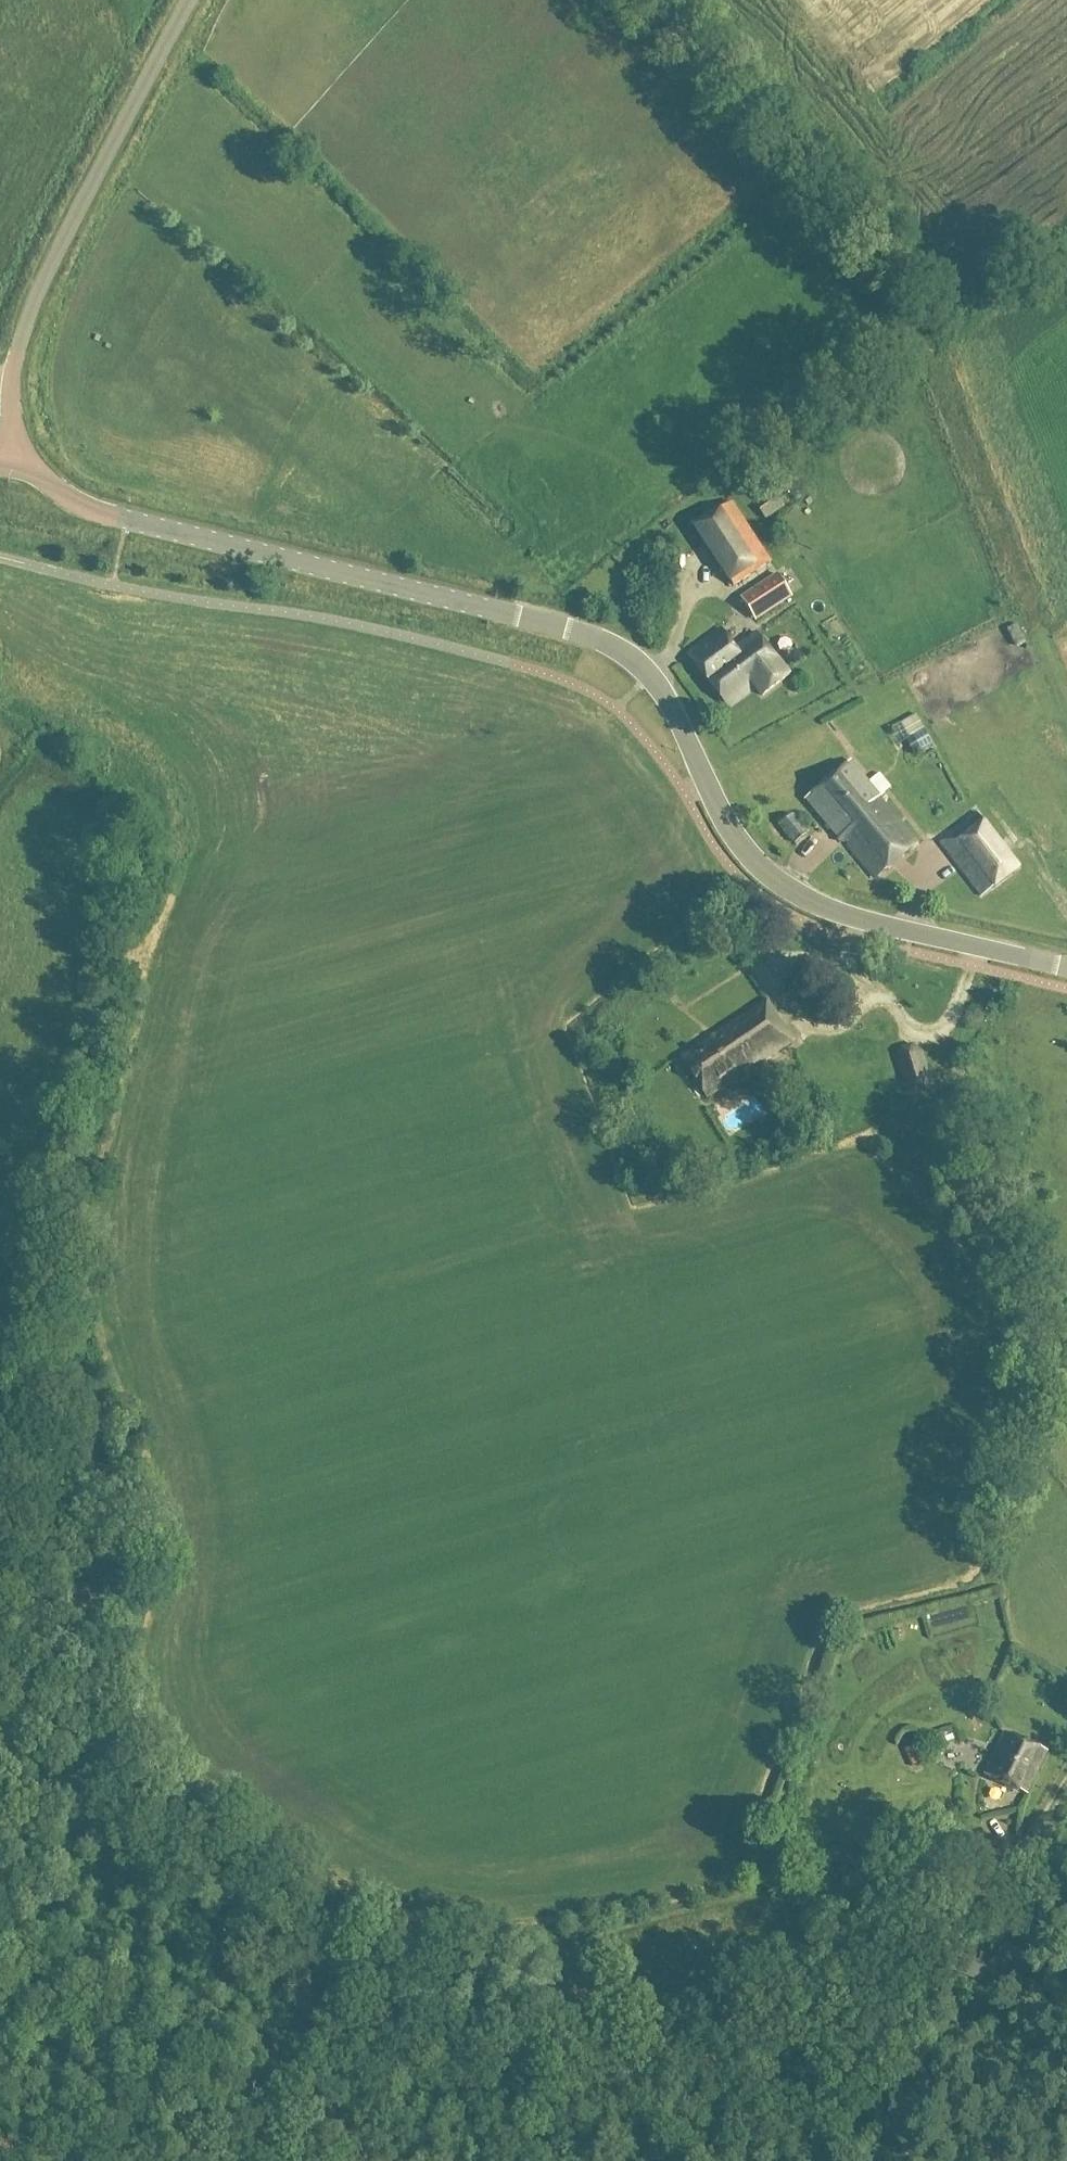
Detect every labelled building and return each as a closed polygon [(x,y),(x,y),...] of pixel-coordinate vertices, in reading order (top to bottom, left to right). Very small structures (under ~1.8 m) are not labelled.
[(733,502),(691,527),(730,586),(772,562),(733,502)] [(778,573),(741,598),(756,622),(794,597),(778,573)] [(756,633),(734,649),(721,631),(689,655),(728,706),(754,686),(761,696),(788,676),(756,633)] [(916,714),(904,721),(912,734),(924,728),(916,714)] [(931,730),(918,736),(925,752),(938,745),(931,730)] [(851,760),(806,799),(842,842),(845,840),(877,877),(917,842),(880,798),(882,796),(851,760)] [(978,812),(939,840),(982,899),(1021,870),(978,812)] [(794,813),(779,825),(795,844),(809,831),(794,813)] [(682,1059),(709,1098),(792,1042),(765,1002),(682,1059)] [(933,1078),(924,1050),(914,1046),(901,1049),(897,1058),(904,1088),(914,1095),(929,1092),(933,1078)] [(1004,1732),(985,1775),(1028,1794),(1047,1751),(1004,1732)]
